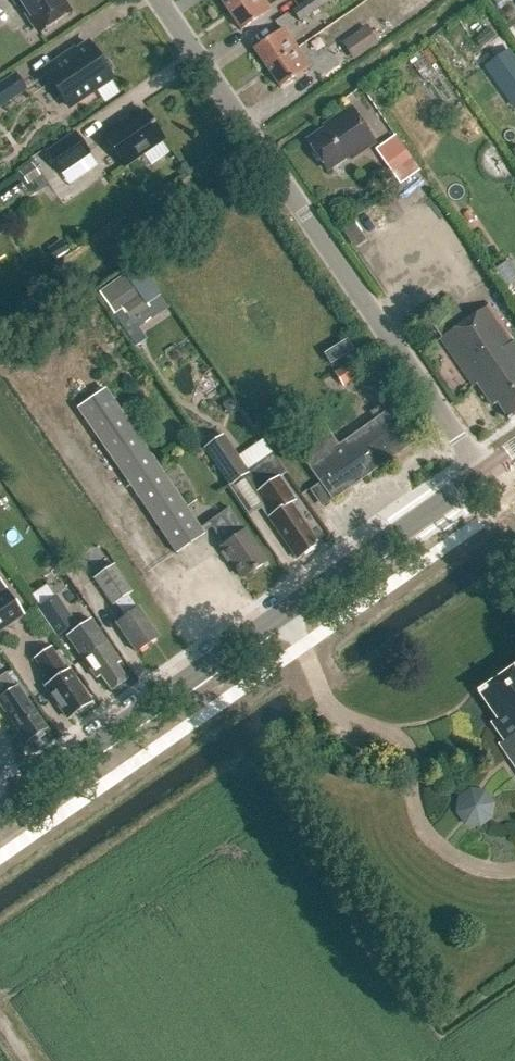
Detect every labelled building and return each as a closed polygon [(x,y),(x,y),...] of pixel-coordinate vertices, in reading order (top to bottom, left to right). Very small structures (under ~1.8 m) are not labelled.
[(40,32),(70,13),(61,0),(19,0),(40,32)] [(228,11),(244,0),(220,0),(228,11)] [(228,11),(241,31),(271,10),(264,0),(244,0),(228,11)] [(291,9),(300,21),(328,1),(327,0),(303,0),(291,9)] [(254,48),(267,68),(297,48),(283,28),(254,48)] [(366,29),(345,43),(355,58),(376,43),(366,29)] [(74,50),(44,71),(68,107),(95,89),(104,102),(119,92),(110,79),(111,78),(109,74),(110,68),(106,62),(100,61),(89,44),(76,53),(74,50)] [(297,48),(267,68),(280,88),(310,67),(297,48)] [(484,67),(504,96),(514,88),(514,57),(509,49),(484,67)] [(25,90),(15,75),(0,86),(0,107),(25,90)] [(320,161),(326,170),(349,155),(351,159),(375,143),(351,108),(331,121),(333,125),(307,142),(314,151),(312,152),(312,155),(316,161),(319,162),(320,161)] [(118,124),(103,135),(125,167),(143,155),(150,165),(169,152),(162,142),(164,140),(145,111),(121,128),(118,124)] [(90,154),(75,133),(46,153),(61,174),(90,154)] [(371,148),(395,183),(416,169),(391,134),(371,148)] [(40,175),(29,160),(16,169),(26,184),(40,175)] [(124,273),(98,291),(116,317),(124,312),(130,319),(148,307),(146,304),(162,293),(137,258),(121,269),(124,273)] [(493,405),(497,402),(509,419),(514,416),(514,345),(488,306),(441,338),(474,386),(478,384),(493,405)] [(353,350),(347,340),(324,354),(331,365),(353,350)] [(332,370),(342,386),(367,371),(357,355),(332,370)] [(222,547),(243,578),(267,561),(246,530),(245,531),(229,508),(199,528),(105,389),(77,408),(176,553),(212,528),(224,545),(222,547)] [(294,448),(332,501),(414,443),(390,409),(338,446),(324,426),(294,448)] [(241,463),(265,446),(255,432),(231,448),(241,463)] [(205,449),(230,485),(248,473),(223,437),(205,449)] [(302,555),(304,558),(310,556),(315,550),(313,547),(317,544),(307,530),(309,529),(299,515),(297,516),(289,505),(294,501),(278,479),(285,474),(272,455),(256,465),(269,484),(258,492),(273,514),(269,517),(271,520),(271,523),(274,528),(277,528),(298,558),(302,555)] [(92,578),(111,605),(132,590),(113,563),(92,578)] [(0,582),(0,636),(25,618),(0,582)] [(39,608),(58,637),(77,625),(57,596),(39,608)] [(117,624),(136,653),(159,638),(139,609),(137,610),(127,596),(115,604),(125,619),(117,624)] [(101,677),(112,692),(113,691),(117,691),(125,685),(126,682),(127,681),(117,666),(121,663),(107,643),(107,644),(91,621),(92,621),(91,620),(77,630),(76,636),(90,655),(83,659),(97,679),(101,677)] [(45,686),(67,719),(77,712),(79,714),(89,708),(87,705),(91,703),(68,669),(66,670),(51,648),(34,659),(50,682),(45,686)] [(501,745),(514,765),(514,666),(479,692),(498,719),(493,723),(505,741),(501,745)] [(33,744),(44,736),(41,732),(45,729),(35,715),(37,713),(26,697),(24,699),(17,688),(16,689),(6,674),(0,677),(0,694),(3,698),(0,700),(0,703),(27,742),(30,740),(33,744)]
